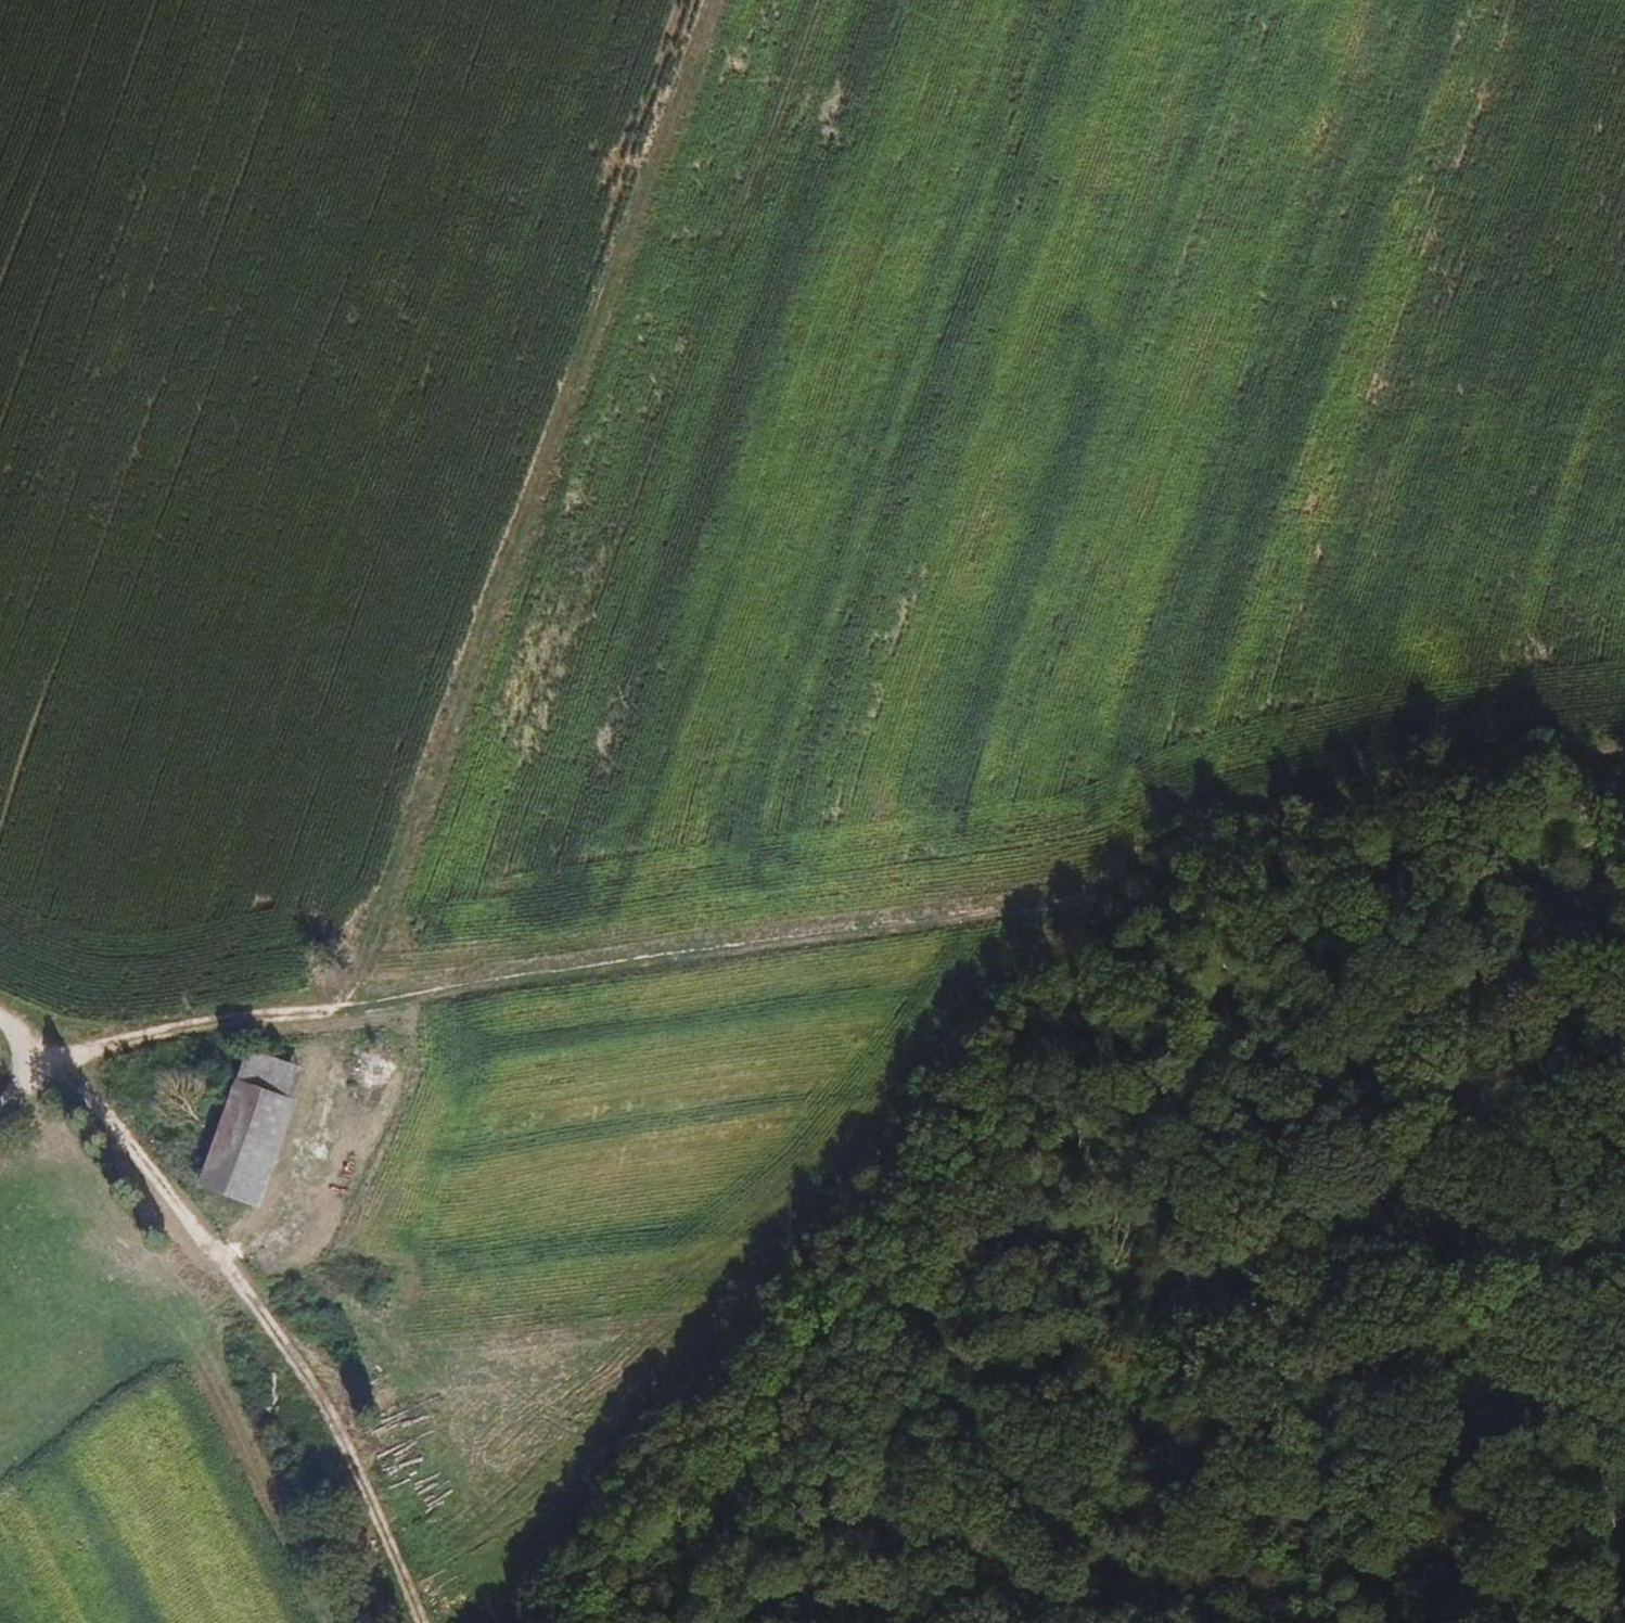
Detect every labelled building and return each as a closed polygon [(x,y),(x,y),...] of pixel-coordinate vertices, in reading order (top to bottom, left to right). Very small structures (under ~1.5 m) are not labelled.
[(207,1183),(261,1200),(298,1087),(279,1083),(285,1059),(250,1048),(207,1183)]
